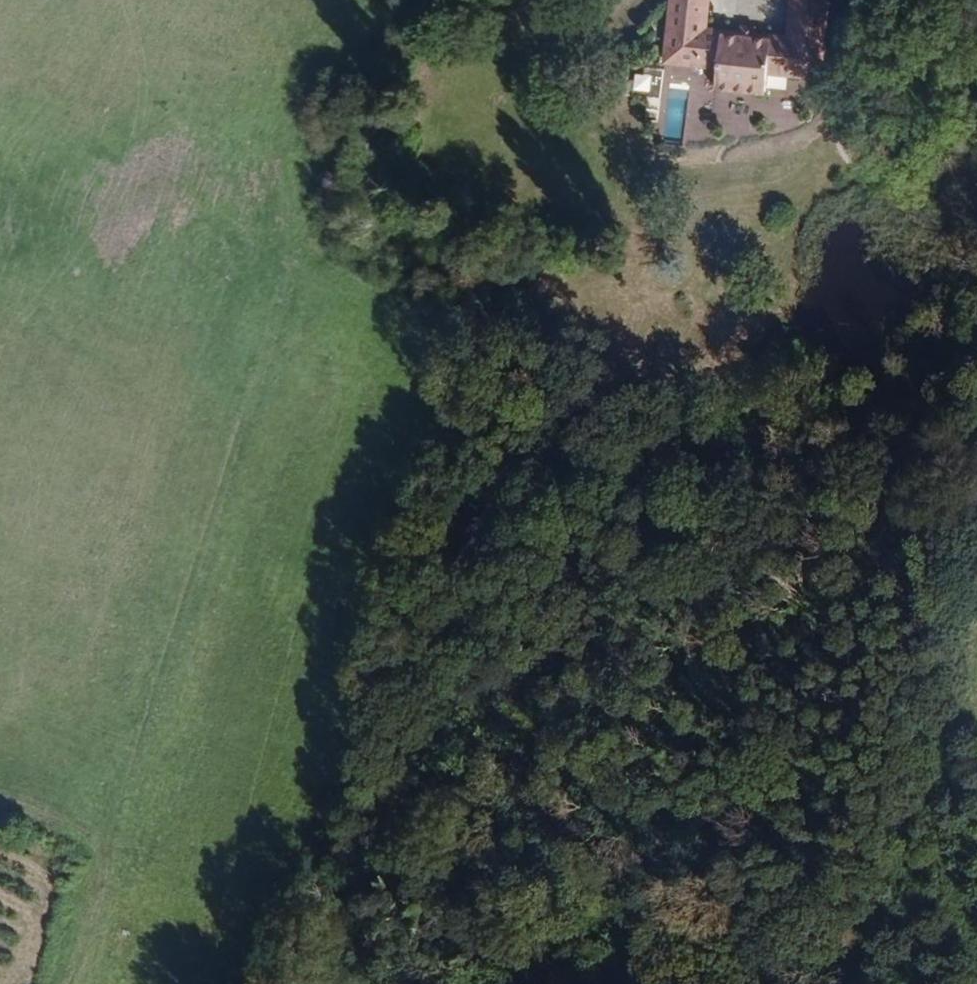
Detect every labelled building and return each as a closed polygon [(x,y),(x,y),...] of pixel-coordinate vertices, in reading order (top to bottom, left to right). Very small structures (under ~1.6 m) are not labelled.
[(838,0),(810,0),(809,18),(784,16),(784,12),(766,10),(751,9),(735,7),(735,11),(710,9),(710,0),(682,0),(680,35),(731,41),(730,62),(779,67),(781,47),(833,52),(838,0)] [(766,0),(752,0),(751,9),(766,10),(766,0)] [(635,93),(659,95),(660,73),(636,71),(635,93)]
